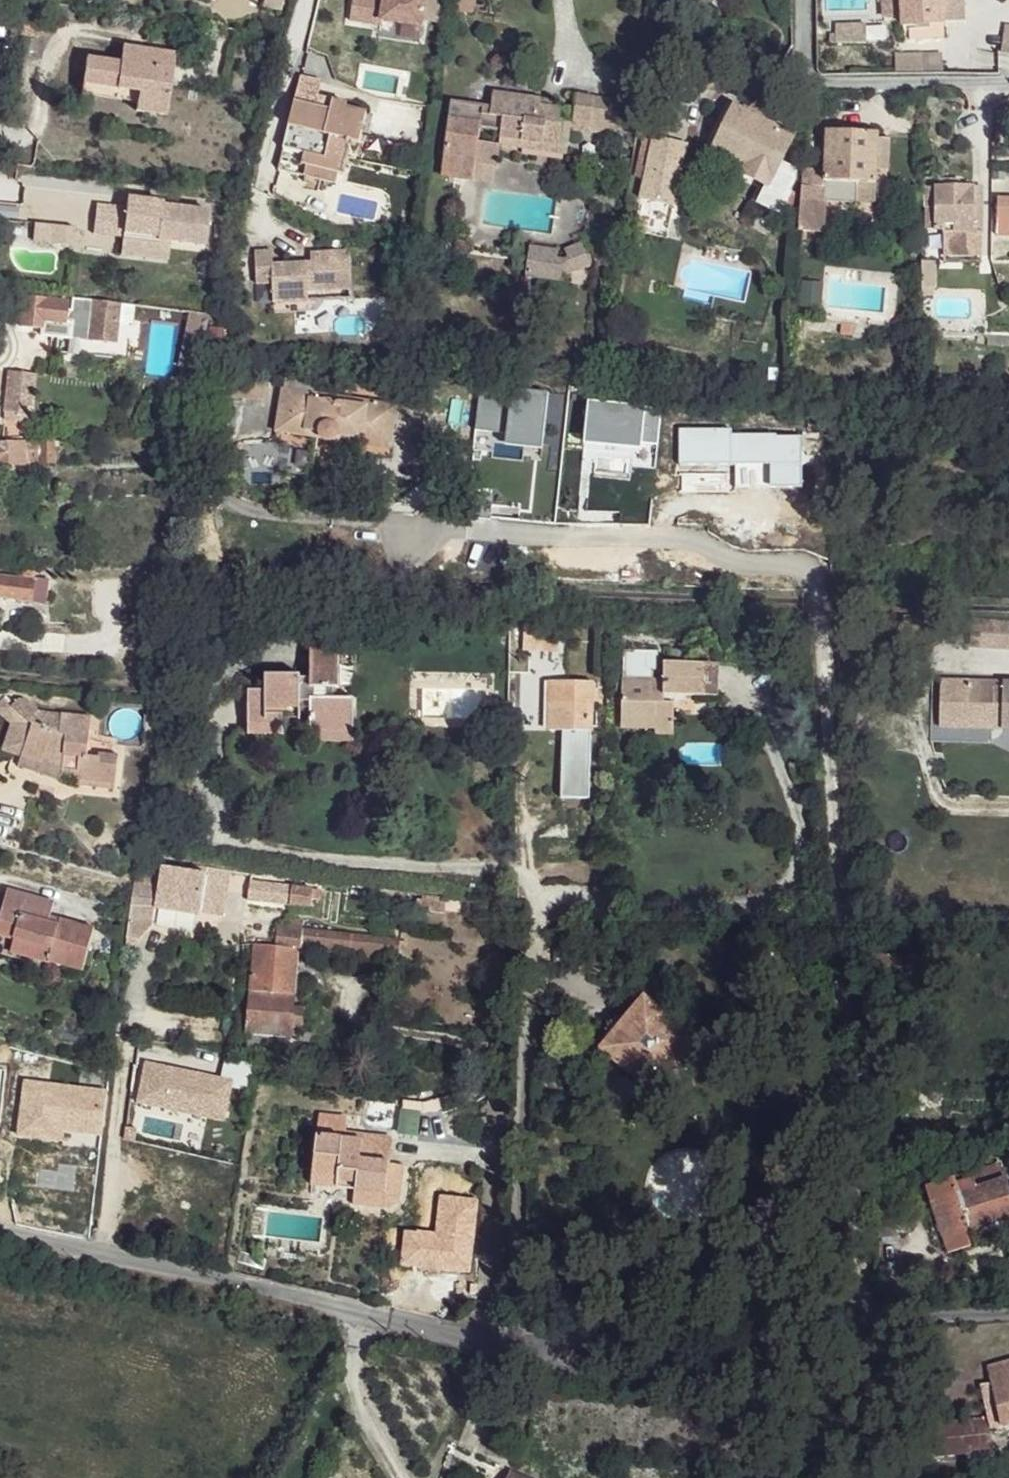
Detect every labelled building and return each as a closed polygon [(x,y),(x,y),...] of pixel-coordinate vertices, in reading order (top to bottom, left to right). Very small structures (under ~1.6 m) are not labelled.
[(348,22),(377,26),(378,21),(420,28),(424,0),(351,0),(348,22)] [(420,28),(440,31),(445,0),(424,0),(420,28)] [(886,22),(904,20),(904,25),(907,25),(943,22),(943,14),(963,12),(962,0),(885,0),(886,22)] [(943,22),(907,25),(908,41),(944,39),(943,22)] [(868,27),(838,27),(838,36),(832,36),(832,44),(868,44),(868,27)] [(137,107),(170,113),(179,52),(125,43),(122,58),(103,55),(87,56),(85,79),(139,87),(137,107)] [(924,56),(897,57),(898,76),(915,76),(924,75),(924,56)] [(85,79),(83,89),(138,97),(139,87),(85,79)] [(316,92),(295,87),(278,159),(299,164),(297,172),(339,183),(344,159),(347,151),(354,154),(362,123),(341,118),(342,114),(312,107),(316,92)] [(483,104),(479,126),(502,130),(500,144),(558,152),(561,119),(562,117),(559,116),(561,104),(533,100),(533,94),(494,89),(491,105),(483,104)] [(577,93),(574,127),(604,132),(605,126),(617,126),(622,98),(577,93)] [(450,99),(441,169),(472,175),(479,126),(483,104),(450,99)] [(795,172),(777,162),(790,137),(736,108),(715,150),(747,167),(742,175),(765,187),(757,206),(790,221),(792,194),(789,190),(795,172)] [(561,119),(558,152),(568,153),(572,121),(561,119)] [(878,133),(827,131),(825,181),(859,182),(878,182),(878,133)] [(354,154),(347,151),(344,159),(353,161),(354,154)] [(643,196),(640,215),(671,220),(680,159),(649,154),(648,159),(643,196)] [(632,194),(643,196),(648,159),(637,157),(632,194)] [(813,173),(802,174),(802,187),(813,187),(813,173)] [(859,182),(825,181),(826,202),(860,204),(859,182)] [(974,185),(923,186),(924,206),(929,206),(929,225),(946,226),(947,249),(974,251),(974,185)] [(983,185),(974,185),(974,251),(983,250),(983,185)] [(813,187),(802,187),(801,224),(815,225),(815,209),(816,197),(816,187),(813,187)] [(162,200),(127,196),(120,253),(142,255),(144,239),(169,241),(169,239),(204,243),(208,209),(162,204),(162,200)] [(999,198),(997,236),(1008,237),(1008,198),(999,198)] [(73,227),(65,226),(64,243),(72,244),(73,227)] [(536,250),(533,272),(571,277),(572,270),(597,259),(587,238),(571,244),(574,252),(568,255),(564,254),(536,250)] [(169,241),(144,239),(142,255),(167,258),(169,247),(203,251),(204,243),(169,239),(169,241)] [(537,240),(536,250),(564,254),(565,244),(537,240)] [(271,249),(254,250),(256,282),(272,281),(273,300),(308,297),(307,287),(351,284),(348,247),(309,249),(310,259),(272,262),(271,249)] [(351,284),(307,287),(308,297),(352,294),(351,284)] [(71,298),(72,304),(45,302),(25,299),(22,329),(43,330),(43,335),(112,342),(117,303),(71,298)] [(979,333),(962,333),(964,345),(978,347),(979,333)] [(990,334),(991,347),(1008,348),(1008,335),(990,334)] [(190,356),(188,367),(197,369),(199,357),(190,356)] [(37,376),(12,373),(7,414),(33,417),(37,376)] [(221,376),(220,395),(267,398),(270,379),(221,376)] [(550,391),(481,382),(475,428),(506,432),(505,442),(542,447),(550,391)] [(283,385),(277,431),(394,447),(400,401),(283,385)] [(661,405),(588,397),(584,444),(642,450),(642,441),(657,443),(661,405)] [(733,424),(676,425),(677,465),(769,464),(769,484),(802,483),(801,438),(776,438),(776,432),(733,433),(733,424)] [(55,461),(54,441),(0,443),(0,462),(55,461)] [(156,572),(153,591),(165,592),(167,574),(156,572)] [(44,601),(46,584),(27,583),(27,579),(0,576),(0,598),(44,601)] [(983,621),(969,621),(969,632),(983,634),(983,621)] [(983,621),(983,634),(984,637),(1008,638),(1008,622),(983,621)] [(523,629),(522,655),(547,656),(548,630),(523,629)] [(548,630),(547,656),(558,656),(558,631),(548,630)] [(310,683),(310,691),(314,691),(337,692),(337,652),(310,652),(310,683)] [(622,687),(621,720),(676,718),(675,700),(705,700),(704,665),(664,666),(663,687),(622,687)] [(704,665),(705,700),(719,700),(718,665),(704,665)] [(248,695),(247,738),(281,739),(281,721),(298,721),(298,708),(299,682),(298,680),(264,679),(263,694),(248,695)] [(299,682),(298,708),(310,708),(310,704),(314,704),(314,691),(310,691),(310,683),(299,682)] [(965,685),(964,710),(1008,711),(1008,686),(965,685)] [(552,686),(550,723),(591,721),(592,687),(552,686)] [(21,755),(43,763),(45,758),(66,766),(64,776),(68,777),(82,779),(81,784),(120,788),(122,754),(103,752),(103,756),(91,754),(94,716),(63,713),(61,730),(34,720),(27,703),(6,695),(0,702),(0,709),(12,722),(2,748),(21,755)] [(310,708),(310,748),(352,748),(356,703),(314,704),(310,704),(310,708)] [(39,710),(34,720),(61,730),(39,710)] [(964,710),(964,725),(984,725),(983,733),(1008,733),(1008,711),(964,710)] [(621,720),(622,723),(656,722),(656,734),(655,739),(675,739),(676,718),(621,720)] [(550,736),(590,736),(591,721),(550,723),(550,736)] [(622,723),(621,734),(656,734),(656,722),(622,723)] [(984,725),(964,725),(964,731),(983,733),(984,725)] [(21,755),(16,764),(62,783),(64,776),(66,766),(45,758),(43,763),(21,755)] [(130,887),(123,949),(134,950),(137,938),(138,938),(149,933),(151,912),(196,916),(200,877),(133,872),(130,887)] [(226,880),(226,887),(235,889),(235,892),(253,895),(255,897),(291,901),(293,903),(344,908),(346,910),(360,911),(362,913),(388,916),(389,900),(226,880)] [(11,935),(11,941),(50,951),(46,963),(50,964),(81,972),(93,929),(61,920),(59,926),(46,924),(49,916),(52,903),(6,890),(4,899),(20,903),(12,927),(0,924),(0,933),(11,935)] [(0,913),(0,924),(12,927),(20,903),(4,899),(0,913)] [(49,916),(46,924),(59,926),(61,920),(49,916)] [(276,927),(274,946),(289,948),(397,961),(400,941),(384,939),(276,927)] [(29,963),(28,971),(46,975),(50,964),(46,963),(50,951),(11,941),(11,935),(0,933),(0,954),(29,963)] [(253,945),(249,992),(292,995),(295,963),(289,948),(274,946),(253,945)] [(159,988),(150,986),(148,995),(158,997),(159,988)] [(618,1068),(634,1082),(648,1067),(670,1039),(683,1024),(669,1011),(660,1003),(644,990),(631,1006),(609,1031),(594,1047),(611,1061),(618,1068)] [(249,992),(246,1032),(262,1033),(290,1036),(292,995),(249,992)] [(246,1032),(245,1048),(260,1049),(262,1033),(246,1032)] [(234,1079),(146,1060),(136,1104),(224,1122),(234,1079)] [(107,1088),(23,1077),(15,1136),(64,1142),(65,1133),(101,1137),(107,1088)] [(322,1111),(320,1126),(346,1130),(348,1115),(322,1111)] [(319,1132),(313,1182),(354,1187),(385,1191),(390,1157),(393,1136),(367,1133),(363,1132),(361,1138),(319,1132)] [(354,1187),(352,1198),(388,1203),(394,1200),(398,1197),(401,1192),(405,1159),(390,1157),(385,1191),(354,1187)] [(991,1168),(968,1175),(971,1187),(995,1180),(991,1168)] [(952,1192),(965,1229),(1008,1215),(1008,1190),(1005,1177),(995,1180),(971,1187),(952,1192)] [(948,1180),(920,1188),(941,1254),(970,1247),(965,1229),(952,1192),(948,1180)] [(435,1231),(403,1228),(399,1266),(469,1273),(477,1197),(439,1193),(435,1231)] [(986,1367),(990,1382),(979,1385),(985,1406),(990,1423),(1008,1419),(1008,1361),(986,1367)] [(985,1406),(933,1411),(939,1455),(991,1449),(990,1423),(985,1406)] [(513,1469),(509,1477),(535,1477),(513,1469)]
